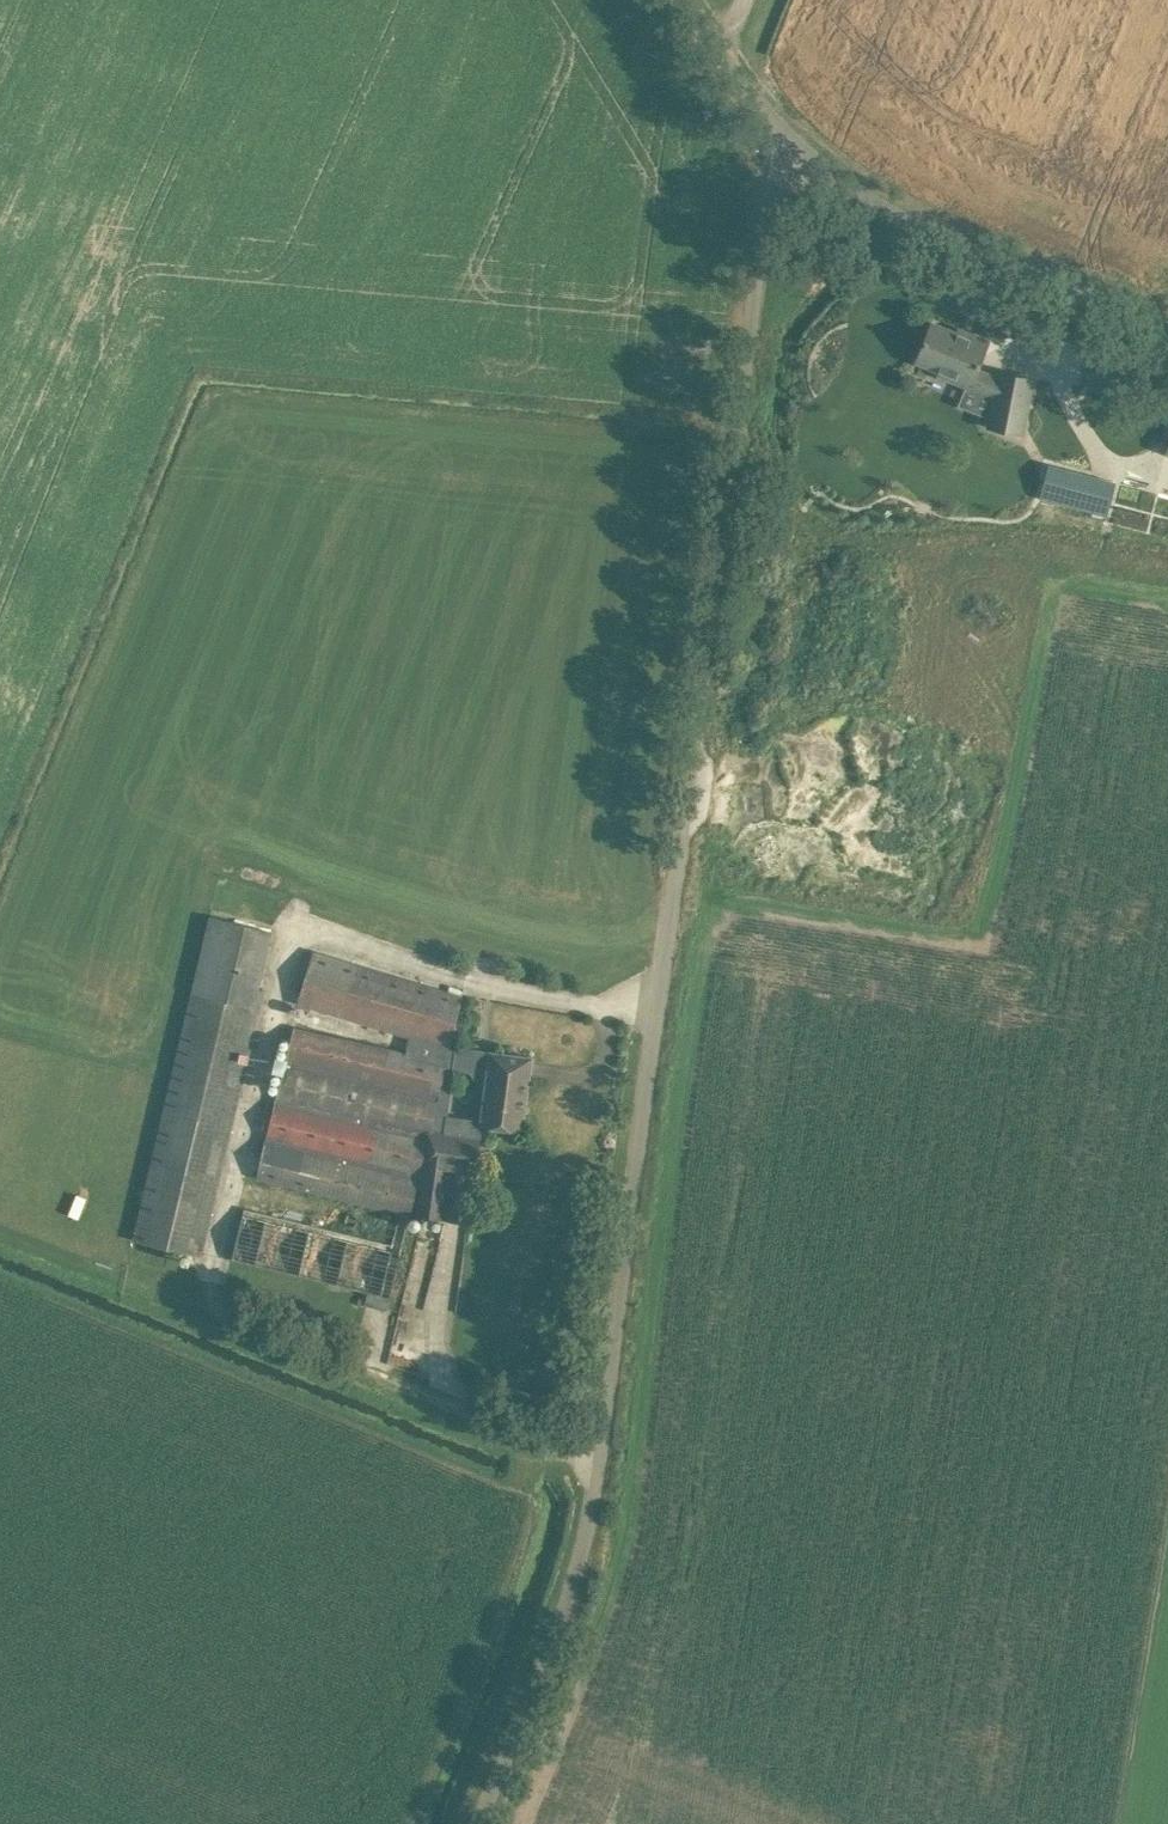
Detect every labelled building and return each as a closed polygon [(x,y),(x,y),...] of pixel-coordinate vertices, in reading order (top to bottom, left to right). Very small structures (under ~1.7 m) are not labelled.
[(958,330),(957,334),(931,324),(916,362),(940,372),(938,375),(994,398),(988,428),(1022,435),(1032,379),(999,373),(997,379),(977,371),(989,343),(958,330)] [(1050,464),(1041,497),(1105,514),(1114,481),(1050,464)] [(132,1242),(202,1257),(272,931),(210,917),(132,1242)] [(313,950),(298,1001),(431,1041),(447,1046),(448,1042),(462,995),(313,950)] [(468,1219),(482,1123),(522,1129),(534,1056),(448,1042),(447,1046),(431,1041),(426,1064),(444,1068),(413,1209),(468,1219)] [(387,1295),(399,1244),(245,1207),(233,1258),(387,1295)] [(594,1249),(591,1238),(575,1243),(578,1254),(594,1249)]
